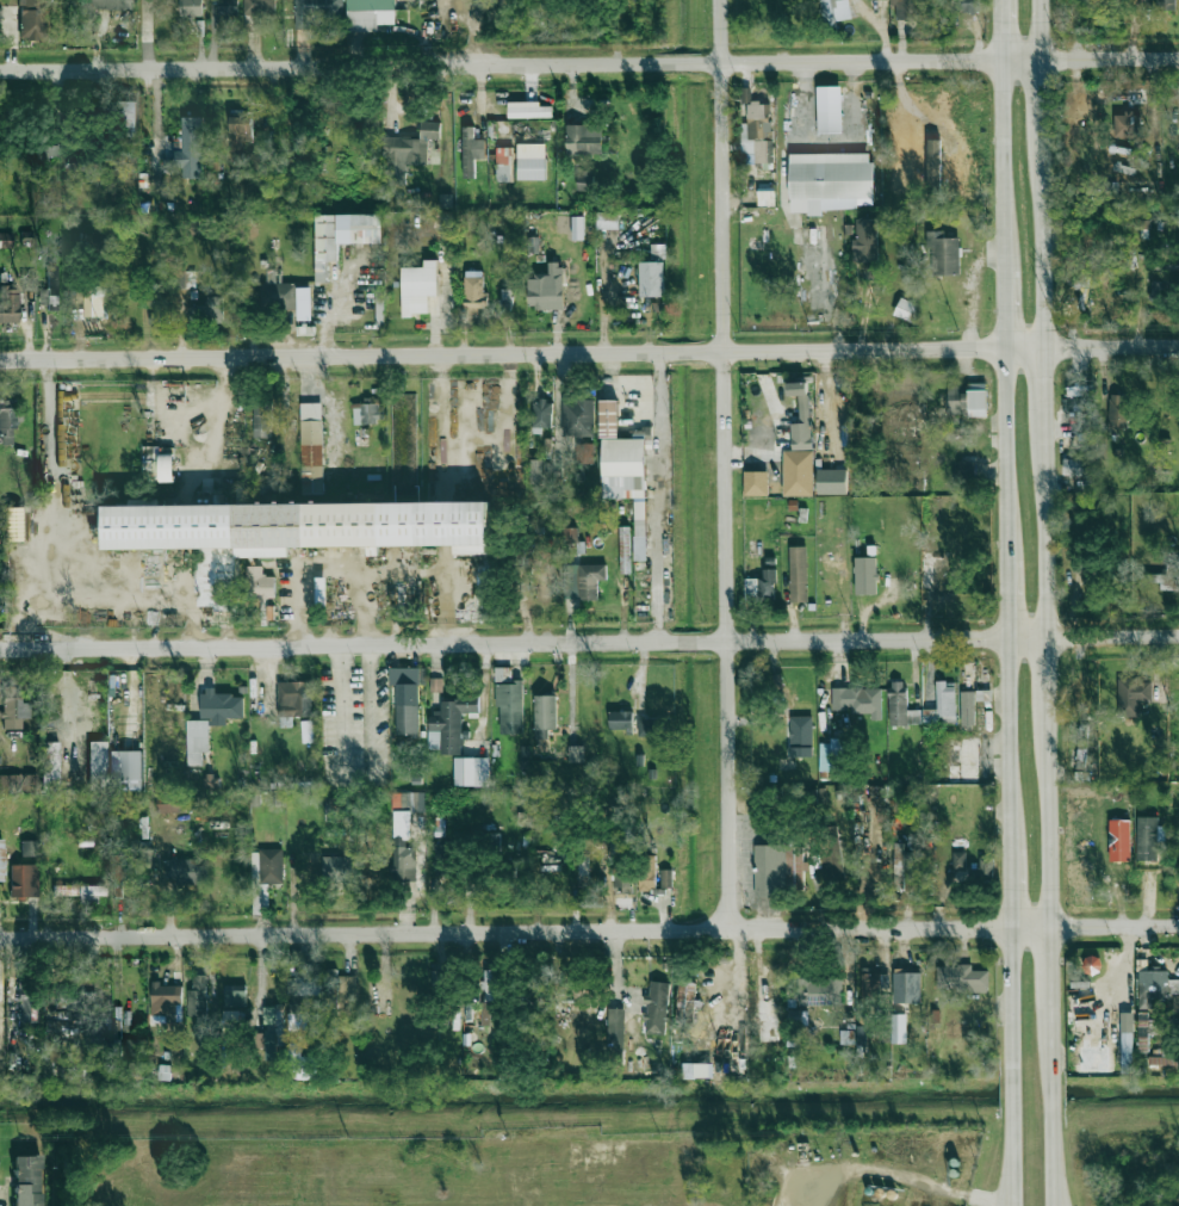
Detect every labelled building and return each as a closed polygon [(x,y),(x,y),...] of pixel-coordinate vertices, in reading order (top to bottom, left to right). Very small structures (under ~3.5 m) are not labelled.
[(46,0),(20,0),(19,39),(45,40),(46,0)] [(73,17),(93,18),(93,9),(133,10),(134,0),(74,0),(73,17)] [(203,16),(202,0),(180,0),(180,17),(203,16)] [(238,0),(217,0),(218,16),(238,15),(238,0)] [(244,14),(276,13),(275,0),(244,0),(244,14)] [(323,27),(323,20),(343,20),(342,0),(294,0),(295,27),(323,27)] [(347,32),(377,31),(377,25),(395,24),(395,0),(347,0),(347,32)] [(850,0),(819,0),(820,22),(850,22),(850,0)] [(920,0),(892,0),(892,5),(895,5),(896,20),(920,20),(920,0)] [(981,12),(980,0),(953,0),(953,13),(981,12)] [(1174,0),(1157,0),(1157,10),(1174,10),(1174,0)] [(817,87),(818,133),(842,132),(841,86),(817,87)] [(508,102),(508,118),(552,117),(552,106),(540,106),(540,101),(508,102)] [(136,102),(120,102),(121,138),(136,138),(136,102)] [(774,163),(773,140),(766,140),(765,125),(771,124),(770,102),(748,103),(748,123),(740,123),(741,154),(746,154),(746,164),(774,163)] [(1114,113),(1115,138),(1137,137),(1136,112),(1114,113)] [(182,117),(183,151),(174,151),(174,159),(163,159),(163,170),(183,170),(183,178),(204,178),(203,116),(182,117)] [(230,138),(254,139),(254,117),(230,116),(230,138)] [(427,165),(428,139),(440,139),(441,122),(421,121),(420,139),(386,137),(384,184),(405,185),(406,164),(427,165)] [(602,125),(566,125),(566,154),(602,153),(602,125)] [(474,126),(462,127),(463,179),(475,178),(475,159),(486,159),(485,140),(475,140),(474,126)] [(56,157),(56,138),(36,138),(37,167),(47,167),(47,157),(56,157)] [(546,179),(546,144),(517,144),(518,180),(546,179)] [(497,182),(513,182),(512,147),(496,148),(497,182)] [(778,162),(874,162),(874,198),(821,198),(821,215),(808,215),(808,198),(778,198),(778,162)] [(578,190),(591,190),(592,171),(578,171),(578,190)] [(775,206),(775,192),(766,191),(766,193),(758,193),(757,205),(775,206)] [(452,194),(440,194),(439,208),(452,208),(452,194)] [(597,229),(618,229),(618,212),(597,212),(597,229)] [(316,215),(317,282),(328,282),(327,261),(338,261),(338,243),(383,243),(382,214),(316,215)] [(584,240),(584,217),(573,217),(573,240),(584,240)] [(878,262),(877,218),(856,219),(856,239),(853,239),(854,262),(878,262)] [(960,275),(960,237),(945,237),(945,231),(929,231),(930,275),(960,275)] [(11,233),(0,233),(0,245),(11,245),(11,233)] [(528,253),(539,252),(538,237),(527,237),(528,253)] [(1068,258),(1066,276),(1081,277),(1082,259),(1068,258)] [(403,315),(428,315),(428,296),(438,296),(437,260),(424,260),(424,267),(402,267),(403,315)] [(640,262),(640,297),(665,297),(664,261),(640,262)] [(564,306),(563,262),(549,262),(549,276),(528,276),(528,306),(564,306)] [(465,308),(477,308),(477,307),(485,307),(486,271),(466,271),(465,308)] [(40,303),(57,303),(57,272),(48,272),(48,291),(39,291),(40,303)] [(23,291),(36,291),(36,277),(22,277),(23,291)] [(297,282),(263,283),(264,307),(298,306),(297,282)] [(1151,284),(1151,298),(1160,298),(1161,284),(1151,284)] [(18,323),(19,287),(0,287),(0,301),(0,322),(18,323)] [(84,290),(85,320),(104,319),(103,289),(84,290)] [(222,296),(206,297),(206,305),(189,306),(189,320),(223,319),(222,296)] [(171,321),(169,298),(152,299),(153,311),(148,311),(149,323),(171,321)] [(913,322),(918,304),(900,298),(894,316),(913,322)] [(792,450),(812,449),(809,382),(787,383),(788,396),(798,396),(800,423),(791,424),(792,450)] [(969,417),(987,417),(986,383),(968,383),(969,417)] [(960,386),(948,386),(947,414),(960,414),(960,386)] [(1127,395),(1109,395),(1108,427),(1127,427),(1127,395)] [(594,437),(595,399),(564,398),(562,436),(594,437)] [(0,400),(0,445),(15,445),(14,399),(0,400)] [(533,427),(552,428),(553,401),(534,400),(533,427)] [(645,438),(618,438),(618,400),(601,400),(602,498),(634,498),(634,560),(646,560),(645,438)] [(253,437),(271,438),(272,402),(254,402),(253,437)] [(300,403),(302,494),(324,494),(322,403),(300,403)] [(353,424),(381,423),(381,403),(353,404),(353,424)] [(1089,444),(1090,403),(1077,403),(1076,443),(1089,444)] [(818,443),(828,443),(829,406),(819,406),(818,443)] [(594,461),(594,444),(576,443),(576,461),(594,461)] [(814,496),(814,452),(784,451),(784,496),(814,496)] [(175,482),(174,455),(159,455),(160,482),(175,482)] [(1086,475),(1086,459),(1063,459),(1063,475),(1086,475)] [(530,482),(541,483),(542,460),(531,460),(530,482)] [(959,478),(971,479),(971,463),(959,463),(959,478)] [(768,472),(744,472),(744,496),(768,496),(768,472)] [(100,506),(486,503),(486,555),(452,556),(452,546),(288,546),(288,557),(235,558),(235,546),(100,548),(100,506)] [(578,527),(563,527),(563,542),(577,542),(578,527)] [(807,602),(806,546),(789,546),(790,602),(807,602)] [(953,601),(952,551),(920,552),(921,587),(929,587),(930,601),(953,601)] [(877,557),(855,557),(855,595),(877,594),(877,557)] [(564,564),(564,600),(597,600),(598,581),(606,581),(606,565),(564,564)] [(1178,590),(1178,568),(1178,565),(1166,564),(1166,574),(1145,574),(1145,582),(1160,583),(1160,590),(1178,590)] [(275,598),(275,576),(263,576),(263,566),(247,566),(246,597),(275,598)] [(745,578),(744,598),(775,598),(775,569),(763,569),(763,579),(745,578)] [(419,734),(418,685),(421,685),(420,668),(389,668),(389,684),(396,684),(396,734),(419,734)] [(522,677),(495,677),(496,707),(500,707),(500,734),(524,733),(522,677)] [(430,692),(442,692),(442,678),(430,678),(430,692)] [(1166,702),(1165,678),(1117,679),(1118,716),(1140,715),(1140,702),(1166,702)] [(312,681),(277,682),(278,717),(312,716),(312,681)] [(921,724),(921,710),(907,710),(906,681),(888,681),(889,725),(921,724)] [(882,684),(851,683),(851,688),(832,688),(832,709),(851,710),(851,713),(871,714),(870,720),(880,720),(882,684)] [(956,724),(955,683),(936,683),(936,724),(956,724)] [(31,700),(21,700),(22,687),(3,687),(1,729),(21,729),(21,718),(30,718),(31,700)] [(201,719),(210,719),(210,725),(227,726),(227,718),(243,719),(244,695),(215,694),(215,688),(202,688),(201,719)] [(961,726),(975,726),(974,691),(960,691),(961,726)] [(535,739),(549,739),(549,729),(557,729),(557,695),(535,695),(535,739)] [(428,749),(440,750),(440,754),(461,755),(462,712),(479,712),(480,698),(441,697),(441,713),(429,713),(428,749)] [(609,730),(632,731),(633,712),(609,711),(609,730)] [(812,716),(789,717),(790,757),(813,757),(812,716)] [(638,737),(665,736),(664,718),(638,719),(638,737)] [(187,720),(187,766),(202,766),(202,752),(209,752),(209,720),(187,720)] [(1079,740),(1088,740),(1088,725),(1079,726),(1079,740)] [(819,743),(820,771),(844,771),(844,739),(830,739),(830,743),(819,743)] [(89,776),(107,776),(107,741),(89,741),(89,776)] [(59,742),(43,742),(42,792),(58,792),(59,742)] [(141,751),(109,751),(110,791),(142,790),(141,751)] [(489,758),(454,757),(454,786),(489,786),(489,758)] [(39,791),(38,774),(0,775),(0,792),(39,791)] [(220,788),(220,775),(205,775),(205,788),(220,788)] [(416,881),(416,847),(405,847),(405,834),(410,834),(410,811),(425,811),(425,792),(392,792),(392,881),(416,881)] [(157,813),(185,812),(185,795),(157,796),(157,813)] [(340,817),(339,799),(326,799),(326,818),(340,817)] [(1158,842),(1165,842),(1165,826),(1158,826),(1158,817),(1138,817),(1137,860),(1158,860),(1158,842)] [(21,841),(22,856),(37,856),(37,840),(21,841)] [(904,843),(895,843),(893,888),(902,889),(903,871),(911,872),(911,851),(903,851),(904,843)] [(803,845),(754,846),(754,895),(804,895),(803,845)] [(434,846),(435,874),(448,874),(448,846),(434,846)] [(282,849),(252,850),(253,887),(269,887),(269,884),(283,883),(282,849)] [(966,852),(953,851),(953,869),(966,870),(966,852)] [(114,898),(125,897),(124,881),(133,881),(133,868),(122,868),(122,856),(113,856),(114,898)] [(323,856),(324,880),(351,880),(350,856),(323,856)] [(994,857),(980,856),(979,876),(993,876),(994,857)] [(207,859),(165,860),(165,885),(208,884),(207,859)] [(10,865),(11,897),(39,896),(38,864),(10,865)] [(632,894),(633,869),(614,869),(613,893),(632,894)] [(661,888),(673,887),(672,869),(660,870),(661,888)] [(640,890),(655,890),(655,871),(639,872),(640,890)] [(54,886),(54,898),(106,897),(105,885),(54,886)] [(937,991),(988,991),(988,970),(972,970),(972,965),(936,966),(937,991)] [(755,998),(757,1030),(766,1030),(766,1039),(782,1039),(779,969),(765,969),(766,998),(755,998)] [(497,970),(484,970),(482,1025),(495,1025),(497,970)] [(920,1003),(921,971),(893,971),(893,1003),(920,1003)] [(887,998),(888,974),(862,973),(861,997),(887,998)] [(188,1016),(207,1016),(206,974),(193,975),(193,989),(187,990),(188,1016)] [(355,974),(328,974),(328,997),(333,997),(333,1016),(354,1016),(355,974)] [(307,1031),(307,1022),(320,1023),(321,978),(289,977),(288,1031),(307,1031)] [(842,978),(799,978),(799,1005),(843,1005),(842,978)] [(1138,978),(1138,1009),(1151,1009),(1152,997),(1174,997),(1174,1019),(1178,1019),(1178,978),(1138,978)] [(669,983),(650,981),(649,995),(647,994),(644,1033),(665,1034),(669,983)] [(695,983),(678,983),(676,1023),(693,1023),(695,983)] [(152,1023),(176,1022),(176,1005),(182,1005),(182,984),(151,985),(152,1023)] [(224,1009),(223,1009),(222,1023),(246,1024),(247,985),(225,985),(224,1009)] [(21,1023),(35,1022),(34,997),(21,997),(21,1023)] [(283,1005),(263,1006),(264,1023),(275,1023),(275,1030),(264,1031),(265,1060),(277,1060),(277,1046),(284,1046),(283,1005)] [(625,1009),(608,1008),(607,1053),(624,1054),(625,1009)] [(1121,1013),(1122,1073),(1133,1073),(1132,1012),(1121,1013)] [(906,1014),(890,1014),(891,1043),(906,1043),(906,1014)] [(45,1037),(68,1036),(67,1020),(44,1022),(45,1037)] [(1138,1051),(1147,1051),(1148,1020),(1139,1020),(1138,1051)] [(854,1030),(840,1030),(840,1044),(854,1044),(854,1030)] [(126,1055),(137,1055),(137,1040),(126,1040),(126,1055)] [(1160,1064),(1178,1065),(1178,1056),(1160,1055),(1160,1064)] [(712,1063),(695,1064),(695,1078),(713,1077),(712,1063)] [(171,1081),(172,1065),(160,1064),(159,1080),(171,1081)] [(40,1156),(15,1156),(15,1205),(40,1205),(40,1156)]
